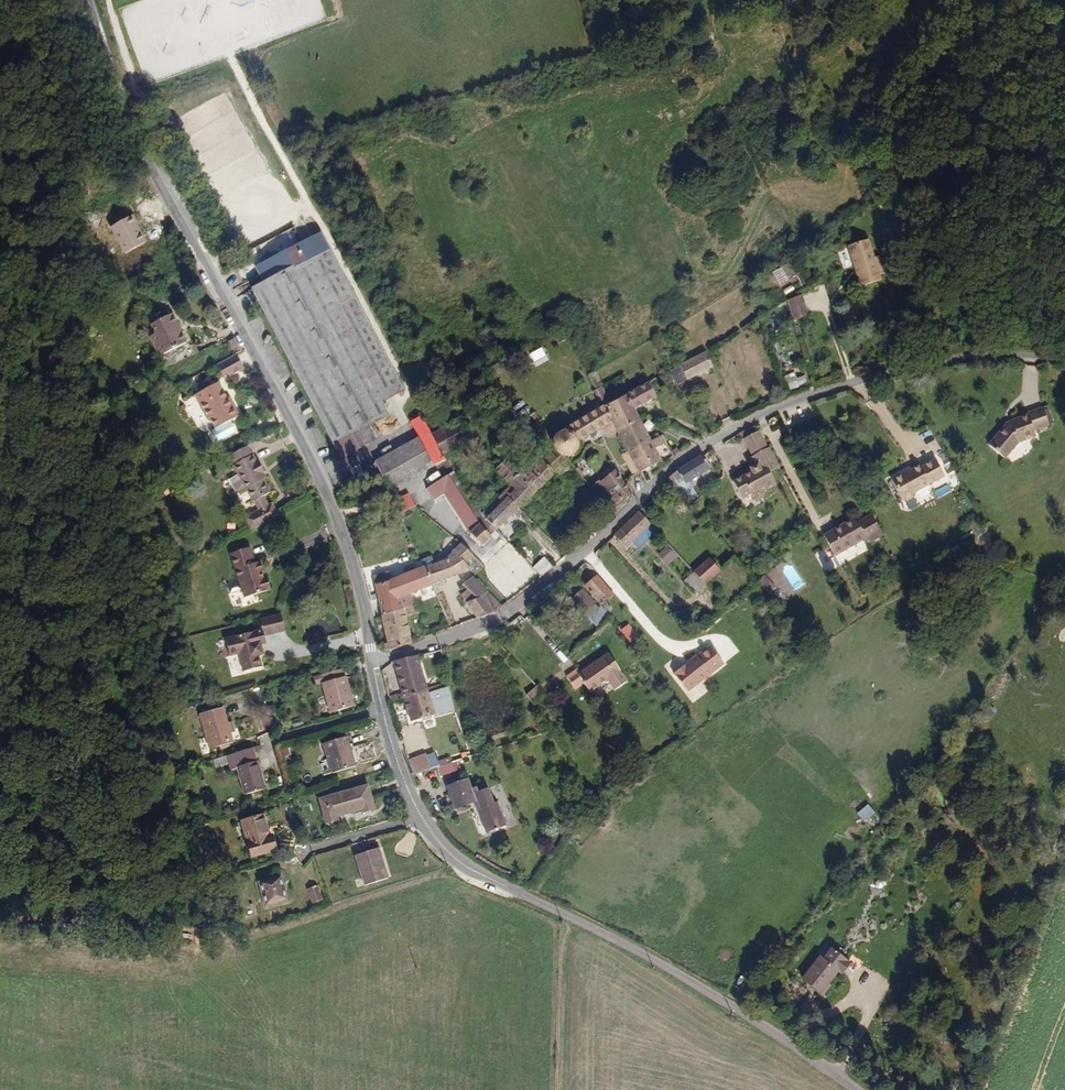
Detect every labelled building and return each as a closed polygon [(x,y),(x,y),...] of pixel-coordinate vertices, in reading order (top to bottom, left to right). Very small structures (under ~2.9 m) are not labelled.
[(308,251),(278,269),(263,278),(271,292),(260,298),(349,451),(366,441),(381,432),(399,421),(392,408),(412,395),(323,243),(308,251)] [(861,258),(840,270),(845,280),(866,268),(861,258)] [(772,272),(780,286),(790,280),(782,266),(772,272)] [(887,304),(872,278),(866,268),(845,280),(865,316),(874,311),(887,304)] [(806,330),(827,320),(815,298),(801,307),(806,330)] [(176,359),(200,345),(178,306),(158,317),(166,333),(162,336),(176,359)] [(237,330),(230,334),(238,347),(240,346),(245,343),(237,330)] [(235,368),(248,361),(240,346),(238,347),(222,356),(228,366),(232,364),(235,368)] [(690,396),(725,378),(716,357),(676,376),(690,396)] [(786,376),(788,389),(808,385),(806,375),(795,377),(795,374),(786,376)] [(238,392),(234,394),(223,375),(200,388),(215,413),(218,411),(223,421),(221,422),(223,424),(221,426),(225,432),(227,431),(228,433),(245,423),(239,413),(247,408),(238,392)] [(662,401),(654,386),(608,408),(617,424),(622,432),(645,422),(640,412),(662,401)] [(1036,426),(1051,419),(1043,403),(1028,410),(1028,411),(1021,415),(1020,414),(1013,417),(1014,419),(1005,423),(990,442),(1007,455),(1017,440),(1028,435),(1028,436),(1038,431),(1036,426)] [(546,439),(545,440),(549,449),(566,455),(568,454),(570,453),(571,452),(573,450),(574,448),(575,447),(575,445),(576,443),(617,424),(608,408),(567,427),(565,426),(563,426),(561,426),(559,426),(557,426),(555,427),(553,428),(552,429),(550,430),(549,432),(548,433),(547,435),(546,437),(546,439)] [(445,460),(454,455),(452,451),(439,430),(436,423),(430,413),(416,421),(424,436),(427,435),(445,460)] [(479,434),(467,413),(453,422),(439,430),(452,451),(479,434)] [(453,422),(449,415),(436,423),(439,430),(453,422)] [(662,435),(653,440),(645,422),(622,432),(643,475),(660,457),(658,452),(667,447),(662,435)] [(373,455),(388,445),(381,432),(366,441),(373,455)] [(757,463),(777,454),(766,433),(747,442),(757,463)] [(392,492),(445,460),(427,435),(424,436),(377,463),(383,475),(388,484),(392,492)] [(238,457),(258,446),(252,436),(232,446),(238,457)] [(349,451),(357,465),(373,455),(366,441),(349,451)] [(514,442),(500,454),(518,477),(532,465),(514,442)] [(264,450),(262,452),(258,446),(238,457),(242,465),(233,471),(240,483),(250,477),(263,503),(249,511),(254,522),(284,506),(279,495),(275,497),(271,489),(277,486),(267,465),(271,463),(264,450)] [(566,455),(549,449),(532,465),(518,477),(513,482),(526,497),(566,460),(566,455)] [(779,483),(789,478),(777,454),(757,463),(765,478),(770,488),(779,483)] [(915,491),(945,474),(936,457),(921,466),(920,464),(913,469),(905,473),(904,471),(892,478),(904,500),(908,500),(915,496),(915,491)] [(680,490),(715,474),(708,458),(675,472),(669,477),(680,490)] [(479,514),(485,509),(460,466),(453,470),(479,514)] [(641,496),(639,492),(621,469),(606,481),(611,487),(605,492),(618,508),(629,499),(632,503),(641,496)] [(439,494),(450,487),(471,522),(479,514),(453,470),(432,483),(439,494)] [(529,502),(526,497),(513,482),(509,477),(494,490),(498,496),(485,509),(490,515),(498,523),(518,503),(522,508),(529,502)] [(779,483),(770,488),(765,478),(759,481),(761,484),(742,494),(751,511),(760,506),(763,511),(767,512),(773,509),(773,505),(772,503),(785,496),(779,483)] [(403,516),(422,507),(414,493),(398,503),(397,503),(403,516)] [(631,547),(656,525),(643,511),(620,535),(631,547)] [(485,542),(501,527),(498,523),(490,515),(484,521),(479,514),(471,522),(477,533),(485,542)] [(872,545),(887,536),(876,517),(861,526),(859,520),(827,537),(838,559),(870,541),(872,545)] [(459,533),(439,552),(434,555),(424,561),(433,579),(469,562),(468,555),(474,550),(459,533)] [(256,554),(251,556),(246,540),(226,546),(240,592),(266,583),(262,570),(259,571),(257,565),(259,564),(256,554)] [(657,555),(668,565),(679,555),(668,544),(657,555)] [(424,561),(434,555),(430,547),(420,552),(424,561)] [(825,573),(837,566),(826,547),(815,553),(825,573)] [(559,567),(559,566),(549,554),(535,565),(545,578),(559,567)] [(784,598),(805,584),(790,558),(768,571),(784,598)] [(374,579),(381,612),(414,602),(410,590),(433,579),(424,561),(394,576),(385,577),(384,570),(372,572),(374,579)] [(711,589),(725,577),(712,561),(697,573),(711,589)] [(773,598),(779,593),(768,580),(762,586),(763,587),(773,598)] [(498,612),(507,606),(486,582),(471,595),(474,599),(468,604),(479,618),(498,612)] [(617,600),(601,582),(588,593),(599,606),(610,620),(616,615),(610,607),(617,600)] [(587,616),(599,606),(588,593),(576,603),(587,616)] [(422,617),(416,602),(414,602),(381,612),(387,642),(381,644),(381,646),(388,649),(413,642),(409,621),(422,617)] [(262,632),(282,627),(278,610),(257,615),(259,625),(222,634),(227,652),(236,650),(241,668),(259,664),(256,652),(254,645),(259,644),(258,640),(264,639),(262,632)] [(633,653),(642,646),(634,634),(628,637),(626,634),(622,637),(633,653)] [(691,699),(727,673),(715,655),(678,680),(691,699)] [(418,656),(401,659),(405,670),(421,665),(418,656)] [(620,677),(622,676),(609,657),(581,675),(579,671),(568,679),(577,692),(585,687),(591,695),(610,684),(616,694),(626,686),(620,677)] [(329,706),(351,699),(342,665),(319,671),(329,706)] [(397,672),(404,702),(406,707),(430,701),(421,665),(405,670),(397,672)] [(536,716),(545,709),(535,692),(527,700),(536,716)] [(412,732),(435,724),(430,701),(406,707),(412,732)] [(388,706),(390,711),(406,707),(404,702),(388,706)] [(210,744),(234,736),(223,703),(200,710),(210,744)] [(327,769),(349,763),(341,733),(318,740),(327,769)] [(255,748),(258,747),(257,743),(227,752),(232,765),(237,764),(245,792),(266,786),(255,748)] [(409,782),(427,777),(423,764),(406,768),(409,782)] [(435,784),(451,779),(449,770),(432,775),(435,784)] [(359,809),(369,806),(362,782),(314,796),(322,821),(333,817),(331,813),(357,805),(359,809)] [(467,802),(465,797),(462,787),(442,794),(449,817),(468,811),(469,816),(474,814),(482,841),(498,835),(490,811),(487,812),(482,796),(473,800),(467,802)] [(865,822),(876,812),(868,804),(857,813),(865,822)] [(478,842),(482,841),(474,814),(469,816),(478,842)] [(267,825),(261,826),(258,815),(236,822),(246,858),(270,851),(266,836),(269,835),(267,825)] [(374,854),(378,853),(375,846),(352,851),(361,883),(384,876),(380,863),(377,864),(374,854)] [(259,906),(279,901),(272,877),(252,883),(259,906)] [(869,883),(869,895),(884,895),(884,882),(869,883)] [(305,906),(315,903),(310,887),(301,889),(305,906)] [(822,957),(814,967),(818,971),(826,960),(822,957)] [(841,988),(848,977),(826,960),(818,971),(802,991),(819,1006),(836,984),(841,988)]
